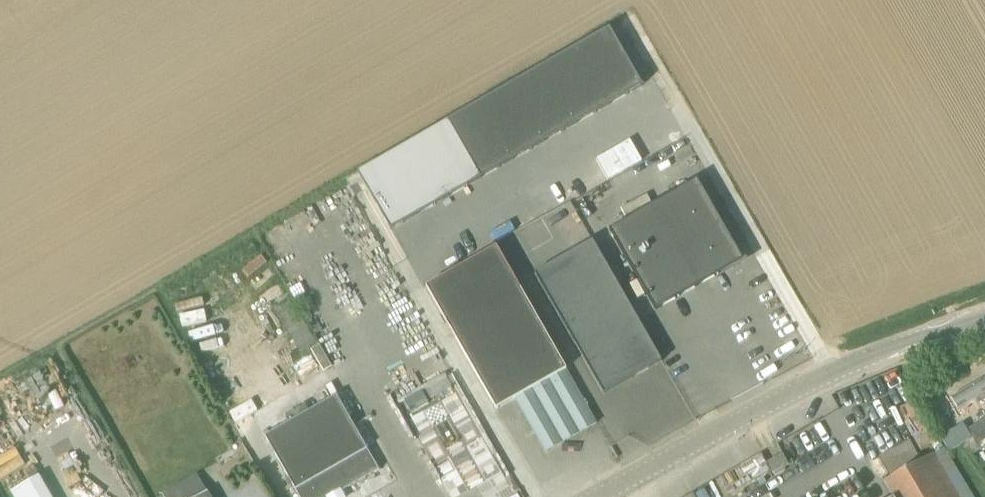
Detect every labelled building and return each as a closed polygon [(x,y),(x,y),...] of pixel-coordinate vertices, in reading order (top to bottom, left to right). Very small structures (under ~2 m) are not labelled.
[(394,228),(396,230),(652,82),(621,27),(362,169),(394,228)] [(697,180),(610,230),(656,310),(743,261),(697,180)] [(593,240),(535,273),(604,395),(662,361),(593,240)] [(561,442),(562,443),(597,424),(576,387),(518,280),(499,245),(428,284),(448,320),(487,392),(497,410),(516,399),(535,433),(552,424),(562,441),(561,442)] [(954,408),(964,426),(984,414),(984,390),(954,408)] [(263,434),(300,496),(332,496),(380,470),(335,393),(263,434)] [(984,433),(984,419),(967,430),(973,440),(984,433)] [(973,440),(979,450),(984,447),(984,433),(973,440)] [(935,452),(920,461),(909,442),(880,459),(891,477),(886,480),(895,496),(961,496),(935,452)] [(37,475),(12,492),(15,496),(50,496),(37,475)]
